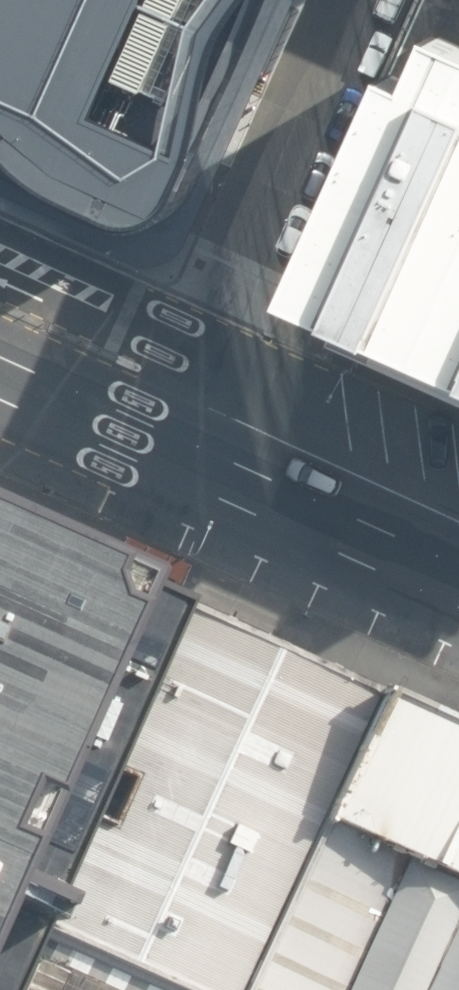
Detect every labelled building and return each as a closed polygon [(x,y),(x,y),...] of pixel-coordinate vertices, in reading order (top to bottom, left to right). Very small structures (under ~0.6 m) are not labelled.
[(68,187),(120,211),(144,216),(165,216),(185,209),(195,199),(262,44),(273,19),(282,0),(0,0),(0,157),(68,187)] [(262,44),(274,48),(295,0),(282,0),(273,19),(262,44)] [(440,48),(418,99),(341,294),(329,331),(332,336),(326,349),(458,408),(458,57),(440,48)] [(52,222),(68,187),(0,157),(0,198),(52,222)] [(0,517),(0,868),(129,581),(132,575),(0,517)] [(129,581),(0,868),(0,989),(1,989),(18,950),(176,602),(129,581)] [(176,602),(18,950),(102,989),(244,989),(322,820),(382,691),(176,602)] [(382,691),(322,820),(458,881),(458,725),(382,691)] [(322,820),(244,989),(458,989),(458,881),(322,820)]
